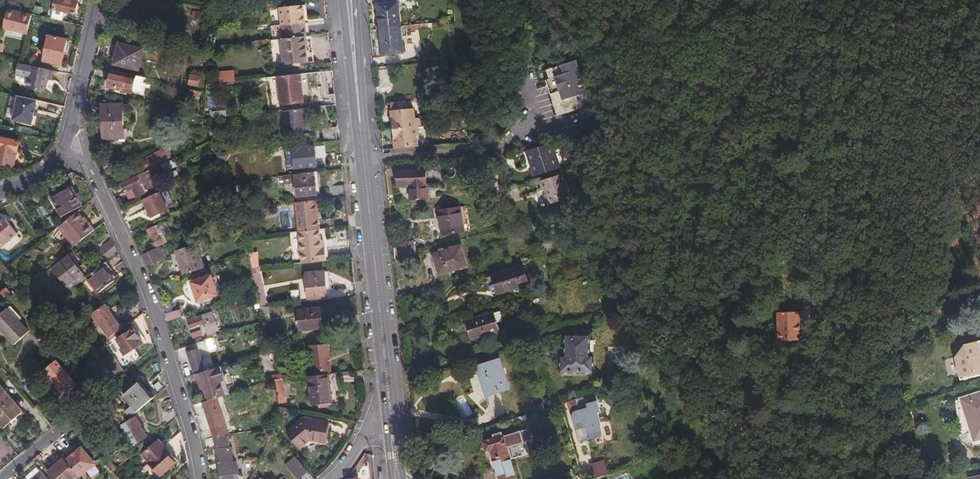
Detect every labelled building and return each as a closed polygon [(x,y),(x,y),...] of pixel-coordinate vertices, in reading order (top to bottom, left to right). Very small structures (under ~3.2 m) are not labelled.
[(74,2),(62,0),(52,0),(50,12),(51,12),(60,14),(71,16),(74,2)] [(374,6),(377,31),(394,29),(393,13),(395,13),(394,7),(394,4),(374,6)] [(276,9),(278,28),(280,40),(304,37),(301,13),(300,7),(276,9)] [(38,16),(39,10),(32,8),(30,15),(38,16)] [(23,36),(28,17),(16,14),(5,12),(1,31),(23,36)] [(58,21),(60,14),(51,12),(49,19),(58,21)] [(269,29),(270,41),(278,40),(280,40),(278,28),(269,29)] [(394,29),(377,31),(380,55),(399,53),(399,49),(398,45),(396,45),(394,29)] [(63,47),(64,41),(47,37),(41,62),(58,65),(63,47)] [(280,40),(278,40),(281,66),(310,63),(307,37),(304,37),(280,40)] [(134,73),(139,51),(114,45),(112,53),(109,67),(134,73)] [(586,107),(573,62),(541,72),(554,116),(586,107)] [(51,83),(53,72),(19,65),(16,77),(29,79),(26,90),(49,95),(49,94),(46,93),(47,88),(48,82),(51,83)] [(215,74),(216,84),(231,82),(230,72),(215,74)] [(128,94),(131,78),(107,73),(106,77),(104,89),(128,94)] [(197,89),(198,77),(187,76),(185,87),(197,89)] [(299,79),(275,81),(278,109),(301,106),(301,100),(299,79)] [(196,100),(197,94),(188,91),(187,98),(196,100)] [(314,94),(316,108),(331,106),(330,92),(314,94)] [(28,125),(31,116),(34,101),(15,97),(10,120),(28,125)] [(120,140),(120,106),(99,107),(99,140),(110,140),(120,140)] [(393,148),(415,146),(414,136),(416,136),(415,117),(412,118),(411,108),(403,109),(389,110),(390,116),(391,116),(391,121),(392,139),(393,139),(393,142),(392,142),(393,148)] [(302,110),(281,112),(283,134),(304,131),(304,125),(302,110)] [(16,143),(0,140),(0,168),(10,170),(15,149),(16,143)] [(336,141),(321,142),(322,157),(338,156),(336,141)] [(547,145),(522,153),(523,160),(530,169),(529,171),(531,179),(555,172),(547,145)] [(169,158),(164,149),(152,154),(154,157),(140,163),(142,166),(144,171),(169,158)] [(312,164),(311,150),(290,152),(291,169),(313,167),(312,164)] [(212,154),(216,165),(221,164),(225,160),(224,153),(212,154)] [(170,159),(158,165),(161,171),(173,166),(170,159)] [(155,187),(147,171),(119,185),(122,193),(126,201),(155,187)] [(424,198),(422,171),(395,172),(395,180),(396,188),(404,188),(405,199),(424,198)] [(311,174),(292,176),(292,182),(311,180),(311,174)] [(292,182),(292,176),(279,177),(280,188),(293,186),(292,182)] [(557,177),(530,185),(531,188),(534,187),(535,192),(533,192),(534,195),(539,194),(540,197),(543,208),(565,201),(557,177)] [(311,180),(292,182),(293,186),(294,199),(313,197),(313,194),(311,180)] [(234,194),(230,182),(222,183),(226,197),(234,194)] [(343,197),(342,185),(329,186),(330,198),(343,197)] [(78,208),(69,191),(61,195),(57,193),(55,194),(53,195),(52,199),(49,200),(59,219),(67,216),(66,214),(78,208)] [(164,210),(156,194),(140,202),(144,210),(148,218),(164,210)] [(237,200),(235,194),(234,194),(226,197),(231,210),(238,210),(238,205),(237,201),(237,200)] [(317,201),(293,204),(296,232),(317,230),(332,228),(331,220),(316,221),(316,219),(315,212),(318,212),(317,201)] [(582,213),(579,205),(570,208),(573,217),(582,213)] [(461,233),(457,208),(436,211),(439,225),(441,236),(461,233)] [(57,229),(73,249),(92,233),(86,225),(84,227),(79,221),(74,215),(57,229)] [(16,234),(5,221),(3,220),(0,222),(0,248),(16,234)] [(166,230),(163,222),(144,231),(150,242),(153,248),(165,242),(160,233),(166,230)] [(237,228),(240,239),(248,238),(246,226),(237,228)] [(317,230),(296,232),(299,264),(325,262),(323,249),(319,250),(318,240),(317,230)] [(240,239),(246,255),(250,270),(257,269),(252,248),(258,248),(255,237),(248,238),(240,239)] [(581,245),(596,240),(595,237),(580,241),(581,245)] [(395,243),(397,261),(411,256),(409,242),(395,243)] [(202,268),(193,243),(172,251),(174,258),(180,275),(202,268)] [(464,265),(458,246),(430,255),(433,264),(436,274),(464,265)] [(102,261),(111,254),(106,247),(95,255),(101,262),(102,261)] [(157,248),(140,256),(145,266),(162,257),(157,248)] [(69,283),(78,275),(71,267),(65,259),(52,270),(60,279),(64,276),(69,283)] [(99,266),(84,278),(95,291),(111,279),(106,273),(104,270),(107,267),(102,261),(101,262),(98,264),(99,266)] [(525,283),(520,265),(490,275),(492,279),(496,293),(525,283)] [(257,269),(250,270),(256,303),(263,303),(257,269)] [(321,283),(320,273),(302,274),(304,299),(327,296),(326,287),(326,282),(321,283)] [(197,301),(216,294),(210,275),(190,282),(196,298),(197,301)] [(30,285),(24,289),(30,296),(35,291),(30,285)] [(6,300),(12,295),(6,288),(0,293),(6,300)] [(44,304),(40,308),(45,314),(50,310),(44,304)] [(103,306),(91,316),(108,338),(120,329),(115,321),(103,306)] [(272,321),(269,307),(260,308),(263,322),(272,321)] [(30,331),(9,308),(0,316),(0,328),(15,344),(24,336),(30,331)] [(318,320),(317,309),(295,312),(297,332),(319,330),(318,320)] [(163,314),(165,322),(179,318),(177,310),(163,314)] [(202,333),(214,330),(209,313),(184,321),(187,329),(190,338),(199,335),(196,326),(200,325),(202,333)] [(497,331),(491,314),(465,322),(468,331),(471,339),(497,331)] [(796,329),(795,315),(774,316),(775,345),(797,344),(796,329)] [(121,356),(139,345),(136,339),(131,330),(113,340),(118,349),(117,350),(121,356)] [(564,360),(559,360),(559,376),(590,375),(590,360),(586,360),(586,339),(577,339),(564,339),(564,360)] [(971,344),(972,346),(965,347),(963,345),(962,346),(952,358),(955,360),(958,374),(956,374),(957,380),(979,376),(979,342),(971,344)] [(307,348),(311,377),(324,375),(331,374),(327,345),(307,348)] [(194,351),(183,355),(186,363),(190,373),(201,369),(194,351)] [(495,362),(480,366),(482,376),(477,378),(483,399),(504,392),(495,362)] [(62,398),(75,387),(55,363),(42,373),(58,393),(62,398)] [(482,376),(480,366),(474,368),(477,378),(482,376)] [(227,395),(218,367),(194,375),(196,382),(199,382),(201,389),(205,401),(213,399),(227,395)] [(149,382),(151,390),(165,379),(162,371),(149,382)] [(331,374),(324,375),(327,393),(338,392),(336,374),(331,374)] [(271,376),(271,375),(263,377),(265,384),(272,382),(271,376)] [(327,393),(324,375),(311,377),(305,377),(309,407),(328,404),(327,394),(327,393)] [(151,390),(154,398),(168,388),(165,379),(151,390)] [(279,381),(272,382),(277,405),(284,404),(279,381)] [(129,420),(149,403),(139,392),(135,387),(121,398),(130,409),(123,414),(129,420)] [(957,400),(969,443),(979,440),(979,394),(957,400)] [(8,397),(0,404),(0,415),(9,425),(22,414),(16,407),(8,397)] [(224,437),(213,399),(205,401),(198,403),(203,421),(208,439),(224,437)] [(589,436),(603,434),(598,400),(587,402),(588,408),(572,410),(575,429),(588,428),(589,436)] [(162,420),(175,410),(172,402),(160,412),(162,420)] [(162,420),(165,429),(178,419),(175,410),(162,420)] [(2,430),(9,425),(0,415),(0,428),(2,430)] [(327,429),(328,424),(298,418),(283,434),(299,448),(307,439),(325,442),(327,429)] [(128,447),(145,439),(137,424),(134,419),(118,427),(128,447)] [(92,439),(84,430),(79,433),(87,443),(92,439)] [(508,462),(507,457),(523,452),(520,444),(528,441),(524,431),(500,438),(498,433),(490,436),(491,440),(480,444),(482,453),(482,455),(482,459),(486,461),(490,461),(493,470),(496,478),(514,478),(508,462)] [(168,437),(171,446),(185,442),(182,432),(168,437)] [(226,447),(224,437),(208,439),(211,449),(226,447)] [(160,451),(162,450),(156,442),(139,457),(157,478),(172,465),(160,451)] [(63,460),(77,476),(79,478),(95,465),(81,448),(75,452),(71,456),(69,454),(63,460)] [(230,448),(213,451),(216,466),(218,478),(235,478),(230,448)] [(165,452),(162,450),(160,451),(172,465),(174,463),(165,452)] [(507,457),(508,462),(524,456),(523,452),(507,457)] [(304,471),(292,457),(282,465),(294,478),(295,478),(304,471)] [(53,478),(74,478),(77,476),(63,460),(61,458),(55,463),(57,465),(53,468),(47,473),(53,478)] [(39,473),(30,462),(25,467),(16,474),(20,478),(33,478),(39,473)] [(604,475),(601,468),(585,474),(587,478),(593,478),(604,475)]
